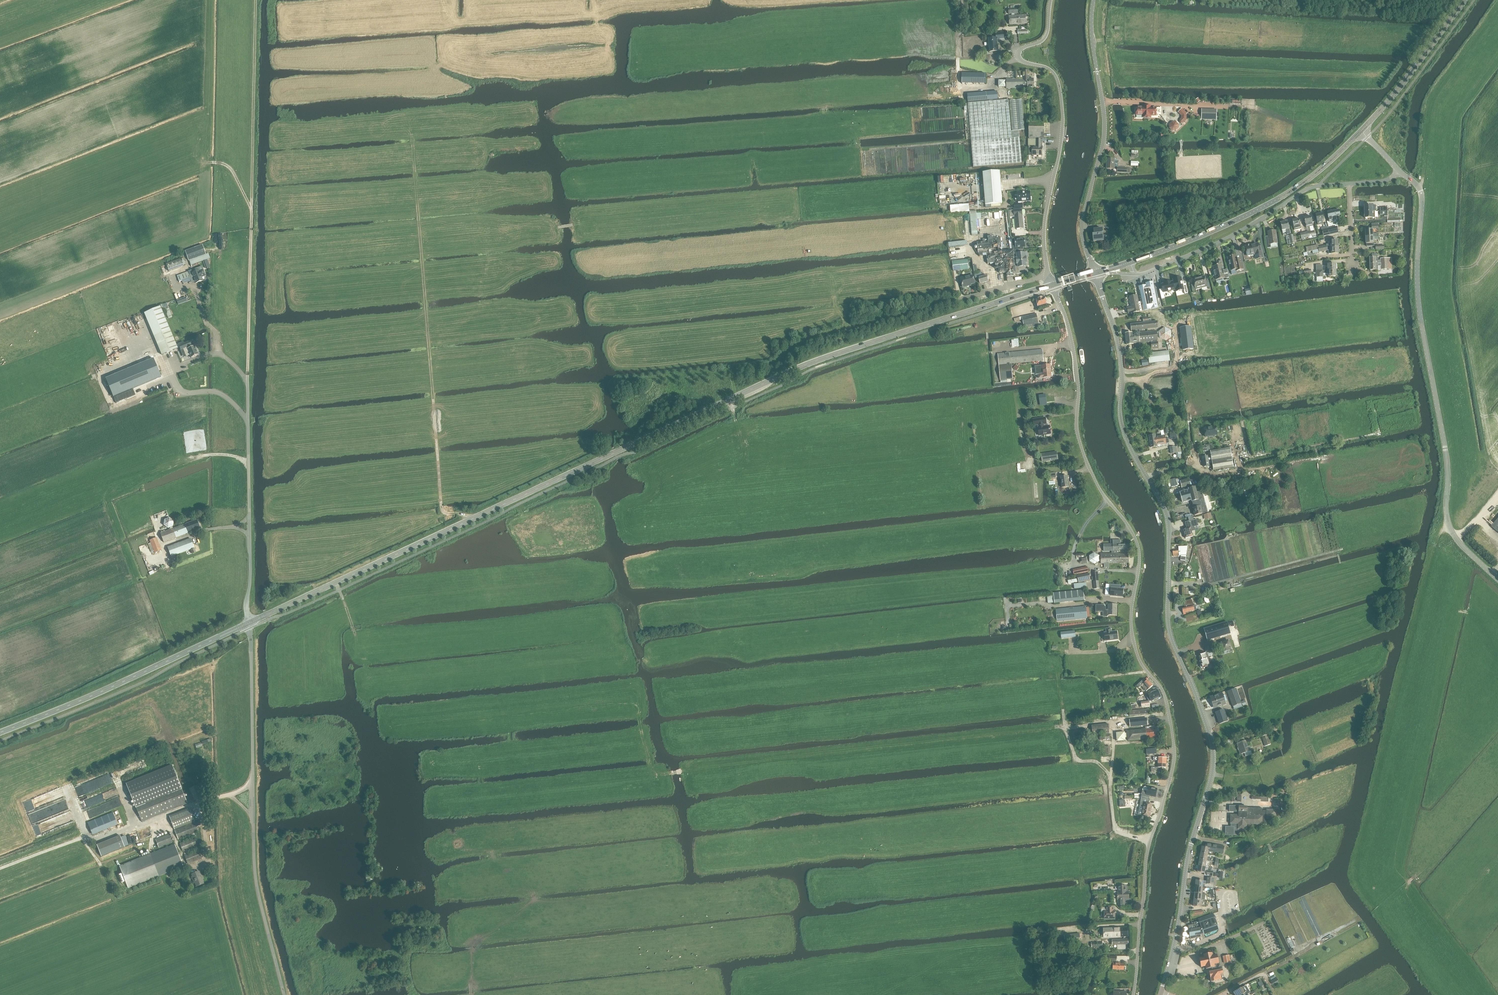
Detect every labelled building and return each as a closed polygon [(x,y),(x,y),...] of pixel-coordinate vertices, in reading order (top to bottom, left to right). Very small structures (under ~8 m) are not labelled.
[(1010,25),(1027,23),(1027,15),(1014,16),(1014,14),(1018,13),(1018,8),(1011,9),(1011,7),(1008,7),(1009,14),(1012,14),(1012,16),(1009,16),(1010,25)] [(989,52),(998,51),(998,45),(997,45),(997,41),(988,41),(989,46),(988,46),(989,52)] [(1006,89),(1034,88),(1034,79),(1029,79),(1029,71),(1016,71),(1016,78),(1014,78),(1014,79),(1006,79),(1006,89)] [(986,83),(986,74),(962,74),(962,83),(986,83)] [(997,92),(967,94),(968,102),(989,100),(989,101),(993,101),(993,100),(998,100),(997,92)] [(1011,131),(1008,101),(1008,100),(993,101),(989,101),(968,103),(973,167),(1022,163),(1019,131),(1011,131)] [(1156,115),(1156,108),(1150,108),(1150,106),(1143,106),(1143,107),(1136,107),(1136,115),(1143,115),(1143,118),(1150,118),(1150,115),(1156,115)] [(1180,119),(1183,123),(1188,119),(1185,116),(1188,113),(1183,107),(1178,111),(1183,116),(1180,119)] [(1217,119),(1217,109),(1202,108),(1202,119),(1217,119)] [(1029,139),(1041,138),(1044,138),(1044,121),(1029,122),(1029,139)] [(1042,156),(1042,148),(1041,148),(1041,140),(1036,140),(1036,148),(1032,148),(1032,156),(1042,156)] [(1114,160),(1114,159),(1107,159),(1106,169),(1114,169),(1114,167),(1117,167),(1118,161),(1114,160)] [(1002,203),(1000,171),(983,173),(985,205),(1002,203)] [(1030,199),(1031,199),(1031,197),(1030,197),(1030,192),(1017,193),(1018,201),(1018,204),(1014,204),(1015,208),(1023,208),(1022,204),(1022,201),(1030,200),(1030,199)] [(970,204),(951,204),(951,212),(970,211),(970,204)] [(1023,228),(1022,215),(1022,209),(1013,210),(1009,211),(1010,217),(1015,217),(1016,229),(1023,228)] [(1329,222),(1333,221),(1332,220),(1336,220),(1336,216),(1340,215),(1338,210),(1327,212),(1328,218),(1329,222)] [(981,213),(971,214),(972,235),(978,235),(977,220),(981,219),(981,213)] [(1304,218),(1306,228),(1307,232),(1304,232),(1305,238),(1315,236),(1310,216),(1304,218)] [(1292,221),(1294,227),(1294,230),(1298,229),(1298,230),(1301,229),(1299,219),(1292,221)] [(1287,234),(1290,234),(1287,222),(1280,223),(1282,230),(1286,229),(1287,234)] [(1338,233),(1337,226),(1328,228),(1330,235),(1338,233)] [(1094,230),(1094,235),(1093,235),(1093,242),(1103,241),(1103,240),(1109,240),(1109,235),(1103,235),(1102,229),(1094,230)] [(1270,244),(1277,243),(1275,231),(1267,232),(1268,237),(1265,237),(1267,248),(1270,248),(1270,244)] [(1373,243),(1372,243),(1372,240),(1379,240),(1378,236),(1366,237),(1366,243),(1367,243),(1367,246),(1374,246),(1373,243)] [(1013,251),(1006,251),(999,252),(997,240),(990,241),(990,238),(983,239),(983,241),(977,242),(978,254),(983,254),(983,256),(987,256),(987,260),(995,260),(996,269),(999,268),(999,273),(1007,272),(1007,275),(1016,274),(1014,259),(1013,251)] [(1026,247),(1025,239),(1015,240),(1015,246),(1013,246),(1013,250),(1013,251),(1023,250),(1023,247),(1026,247)] [(1330,247),(1338,247),(1337,240),(1330,240),(1331,244),(1318,247),(1318,250),(1327,249),(1326,248),(1330,247)] [(1256,259),(1263,258),(1261,249),(1259,249),(1257,244),(1245,247),(1247,256),(1255,254),(1256,259)] [(188,259),(198,255),(196,247),(185,251),(188,259)] [(1026,262),(1027,262),(1026,257),(1025,257),(1024,252),(1017,253),(1017,258),(1016,258),(1017,263),(1018,263),(1018,267),(1026,266),(1026,262)] [(210,259),(210,253),(206,255),(189,261),(191,266),(210,259)] [(1372,257),(1369,257),(1370,264),(1391,263),(1391,258),(1380,258),(1380,260),(1377,260),(1377,254),(1372,255),(1372,257)] [(1228,258),(1231,271),(1236,269),(1236,271),(1243,269),(1241,261),(1237,262),(1236,256),(1234,256),(1233,256),(1230,256),(1230,257),(1228,258)] [(184,266),(182,261),(181,259),(166,264),(169,271),(184,266)] [(954,271),(969,270),(968,260),(953,261),(954,271)] [(1222,265),(1213,267),(1214,271),(1212,272),(1214,277),(1215,276),(1216,280),(1222,279),(1223,281),(1223,282),(1230,280),(1229,280),(1227,270),(1227,269),(1223,270),(1222,265)] [(191,280),(192,283),(195,282),(196,285),(204,282),(203,279),(207,277),(204,270),(201,272),(200,270),(192,274),(193,277),(192,277),(193,279),(191,280)] [(975,278),(979,277),(979,278),(980,283),(988,281),(987,275),(982,276),(981,274),(980,270),(974,273),(975,278)] [(968,285),(975,283),(973,275),(961,278),(963,287),(968,286),(968,285)] [(1199,278),(1202,288),(1207,287),(1208,289),(1211,288),(1209,280),(1206,281),(1205,276),(1199,278)] [(1181,278),(1173,280),(1173,282),(1175,290),(1176,292),(1184,290),(1185,294),(1188,293),(1186,284),(1183,284),(1181,278)] [(1202,288),(1199,278),(1193,279),(1194,284),(1191,285),(1193,293),(1196,292),(1196,290),(1202,288)] [(1146,285),(1139,287),(1140,291),(1141,290),(1142,295),(1144,305),(1142,306),(1143,311),(1158,308),(1153,282),(1149,283),(1146,283),(1146,285)] [(1162,289),(1159,290),(1161,299),(1165,299),(1163,293),(1175,290),(1173,282),(1171,282),(1164,284),(1161,284),(1162,289)] [(1131,307),(1127,308),(1128,313),(1140,311),(1142,311),(1140,302),(1138,302),(1137,295),(1130,296),(1131,307)] [(1038,306),(1047,304),(1045,297),(1044,297),(1044,296),(1042,296),(1042,297),(1038,299),(1036,300),(1038,306)] [(161,305),(161,306),(164,311),(168,319),(172,317),(167,304),(166,303),(161,305)] [(144,313),(161,355),(178,348),(160,307),(144,313)] [(1039,326),(1039,322),(1037,313),(1022,317),(1024,325),(1030,324),(1031,328),(1039,326)] [(1143,323),(1131,324),(1132,331),(1137,330),(1137,333),(1140,333),(1140,330),(1158,328),(1157,322),(1151,322),(1151,319),(1143,320),(1143,322),(1143,323)] [(1180,328),(1183,350),(1193,349),(1191,327),(1180,328)] [(1164,328),(1158,332),(1159,332),(1159,337),(1159,338),(1165,341),(1170,337),(1170,330),(1164,328)] [(1132,333),(1126,334),(1127,345),(1133,344),(1133,343),(1149,342),(1151,341),(1152,349),(1158,348),(1158,341),(1157,338),(1159,337),(1159,332),(1157,332),(1156,331),(1148,332),(1140,333),(1137,333),(1132,334),(1132,333)] [(193,345),(191,341),(184,344),(183,342),(178,344),(181,350),(185,348),(188,355),(191,354),(193,358),(198,355),(195,346),(191,347),(191,346),(193,345)] [(1011,363),(1043,360),(1042,349),(998,354),(999,365),(1011,363)] [(1149,363),(1169,361),(1168,351),(1148,353),(1149,363)] [(154,358),(106,379),(113,397),(161,377),(154,358)] [(999,365),(1001,380),(1012,378),(1011,363),(999,365)] [(1036,375),(1038,374),(1039,378),(1051,377),(1050,365),(1035,366),(1036,375)] [(1046,394),(1038,396),(1040,406),(1047,405),(1046,394)] [(1045,418),(1033,419),(1034,425),(1038,425),(1038,427),(1039,435),(1046,434),(1046,435),(1050,435),(1049,434),(1051,434),(1050,425),(1046,426),(1045,424),(1046,423),(1045,418)] [(1205,437),(1218,435),(1217,427),(1212,428),(1212,426),(1208,427),(1208,428),(1204,429),(1205,437)] [(1166,440),(1165,435),(1155,437),(1155,435),(1149,436),(1151,448),(1157,447),(1157,445),(1156,442),(1158,441),(1158,440),(1161,440),(1161,441),(1165,440),(1165,441),(1166,440)] [(1214,471),(1233,468),(1230,448),(1210,451),(1214,471)] [(1042,461),(1057,459),(1056,452),(1041,454),(1042,461)] [(1062,487),(1068,487),(1067,476),(1060,477),(1062,487)] [(1189,479),(1181,481),(1182,487),(1190,485),(1189,479)] [(1192,502),(1193,505),(1205,501),(1203,494),(1201,495),(1200,491),(1197,492),(1195,487),(1188,489),(1189,490),(1180,493),(1183,502),(1191,500),(1192,502)] [(1205,501),(1193,505),(1194,508),(1193,508),(1195,515),(1208,512),(1205,501)] [(170,530),(160,533),(164,542),(189,533),(188,532),(199,528),(196,520),(191,523),(187,524),(186,525),(186,524),(173,529),(172,527),(173,526),(174,521),(170,518),(164,520),(164,525),(169,528),(170,528),(170,530)] [(1193,536),(1191,531),(1195,530),(1194,527),(1198,526),(1197,519),(1189,521),(1191,527),(1183,529),(1186,538),(1193,536)] [(1479,533),(1476,538),(1492,550),(1495,546),(1479,533)] [(155,553),(162,550),(157,538),(150,540),(155,553)] [(168,547),(168,548),(171,557),(194,548),(190,539),(168,547)] [(1113,540),(1113,544),(1114,544),(1114,551),(1117,551),(1117,550),(1118,550),(1128,550),(1127,544),(1120,545),(1120,540),(1113,540)] [(1114,544),(1113,544),(1104,544),(1104,551),(1112,551),(1112,554),(1101,554),(1101,564),(1104,564),(1104,568),(1109,568),(1109,563),(1129,563),(1128,553),(1118,553),(1118,550),(1117,550),(1117,551),(1114,551),(1114,544)] [(1173,550),(1173,556),(1181,556),(1180,561),(1185,561),(1187,546),(1178,547),(1179,553),(1178,554),(1178,550),(1173,550)] [(1100,554),(1090,553),(1089,561),(1099,562),(1100,554)] [(1077,576),(1079,583),(1090,580),(1089,574),(1077,576)] [(1117,585),(1109,584),(1108,595),(1110,595),(1122,597),(1123,594),(1124,591),(1123,591),(1123,589),(1116,588),(1117,585)] [(1055,603),(1084,600),(1083,590),(1054,593),(1055,603)] [(1186,612),(1196,610),(1195,605),(1193,606),(1193,605),(1192,605),(1191,599),(1183,601),(1185,607),(1182,608),(1184,615),(1186,614),(1186,612)] [(1116,615),(1116,604),(1108,604),(1108,610),(1105,610),(1105,607),(1104,605),(1096,605),(1096,612),(1103,612),(1103,615),(1104,617),(1106,617),(1108,616),(1108,615),(1116,615)] [(1087,618),(1087,615),(1086,606),(1056,609),(1057,621),(1087,618)] [(1203,628),(1207,640),(1230,633),(1226,621),(1203,628)] [(1105,640),(1118,639),(1117,631),(1113,632),(1112,631),(1111,631),(1111,628),(1106,629),(1107,632),(1104,633),(1105,640)] [(1219,642),(1223,651),(1231,649),(1228,639),(1219,642)] [(1199,660),(1201,664),(1200,666),(1201,667),(1202,668),(1203,668),(1207,667),(1207,668),(1211,667),(1207,657),(1208,657),(1207,653),(1206,653),(1199,655),(1200,659),(1199,660)] [(1153,686),(1152,686),(1147,680),(1146,681),(1144,679),(1137,686),(1138,688),(1141,686),(1146,691),(1148,689),(1149,689),(1153,686)] [(1236,688),(1228,691),(1233,707),(1241,704),(1236,688)] [(1149,701),(1151,701),(1160,697),(1157,690),(1146,695),(1149,701)] [(1212,702),(1223,699),(1222,693),(1214,696),(1214,697),(1211,699),(1212,702)] [(1223,699),(1212,702),(1214,706),(1217,705),(1217,707),(1225,704),(1223,699)] [(1219,724),(1227,721),(1224,710),(1216,712),(1219,724)] [(1147,718),(1130,720),(1130,727),(1147,725),(1147,718)] [(1092,735),(1109,733),(1108,724),(1092,725),(1092,735)] [(1086,732),(1086,731),(1086,730),(1085,729),(1085,728),(1083,727),(1082,727),(1080,726),(1079,727),(1078,727),(1076,728),(1075,730),(1075,731),(1075,732),(1075,733),(1076,735),(1077,736),(1079,737),(1079,738),(1081,738),(1082,738),(1083,737),(1085,736),(1086,734),(1086,733),(1086,732)] [(1128,740),(1158,738),(1157,728),(1127,731),(1128,740)] [(1117,731),(1117,740),(1125,740),(1125,731),(1117,731)] [(1246,756),(1251,754),(1250,751),(1251,751),(1249,746),(1247,747),(1245,741),(1237,744),(1240,754),(1245,752),(1246,756)] [(1166,763),(1157,763),(1157,767),(1151,767),(1151,772),(1161,772),(1161,767),(1166,768),(1166,763)] [(172,765),(126,783),(134,804),(136,807),(181,789),(180,785),(172,765)] [(181,789),(136,807),(142,822),(187,804),(187,803),(195,800),(201,798),(197,786),(190,789),(192,794),(185,798),(181,789)] [(1157,789),(1148,787),(1145,787),(1143,788),(1141,798),(1149,800),(1150,796),(1155,797),(1157,789)] [(119,798),(84,811),(86,818),(122,806),(119,798)] [(1138,814),(1146,816),(1150,816),(1152,804),(1149,804),(1150,800),(1141,798),(1138,814)] [(1238,834),(1238,829),(1246,829),(1246,824),(1266,825),(1267,819),(1275,819),(1276,810),(1267,810),(1262,810),(1262,808),(1247,807),(1247,806),(1239,806),(1239,808),(1237,808),(1237,806),(1229,806),(1229,811),(1237,811),(1237,810),(1238,811),(1238,814),(1238,815),(1238,817),(1230,816),(1230,825),(1230,827),(1225,827),(1225,835),(1233,835),(1233,834),(1238,834)] [(178,839),(199,831),(190,808),(169,816),(178,839)] [(112,820),(112,818),(114,817),(112,813),(110,814),(88,823),(92,834),(114,825),(118,824),(116,819),(112,820)] [(158,847),(173,842),(170,834),(155,839),(158,847)] [(120,836),(97,845),(101,857),(125,848),(120,836)] [(183,852),(197,846),(194,838),(180,844),(183,852)] [(1200,853),(1208,854),(1208,850),(1223,853),(1224,847),(1206,843),(1205,847),(1202,846),(1200,853)] [(120,867),(122,874),(119,875),(122,883),(125,881),(128,889),(159,876),(184,867),(175,845),(150,855),(120,867)] [(188,864),(202,859),(199,850),(185,856),(188,864)] [(1211,858),(1207,857),(1208,854),(1200,853),(1199,859),(1207,860),(1211,861),(1211,858)] [(1208,867),(1205,866),(1205,867),(1198,865),(1197,872),(1205,873),(1205,875),(1212,876),(1213,871),(1207,870),(1208,867)] [(204,884),(199,872),(192,875),(193,877),(191,878),(194,884),(195,883),(197,887),(204,884)] [(1199,887),(1202,887),(1203,884),(1207,884),(1207,883),(1213,884),(1214,878),(1207,877),(1206,881),(1196,880),(1195,886),(1199,887)] [(1117,892),(1118,899),(1118,905),(1125,905),(1125,899),(1129,899),(1128,892),(1127,892),(1127,885),(1118,885),(1118,892),(1117,892)] [(1104,919),(1115,919),(1115,910),(1104,910),(1104,919)] [(1200,934),(1218,927),(1213,914),(1198,919),(1199,920),(1194,922),(1194,924),(1188,925),(1189,929),(1188,929),(1190,938),(1191,939),(1200,937),(1200,936),(1200,934)] [(1307,926),(1305,927),(1305,933),(1307,939),(1320,935),(1317,927),(1317,925),(1315,925),(1315,926),(1312,918),(1312,925),(1310,921),(1309,921),(1306,922),(1307,926)] [(1122,937),(1122,938),(1124,938),(1124,937),(1128,937),(1128,927),(1103,928),(1104,937),(1122,937)] [(1065,944),(1080,943),(1079,933),(1064,935),(1065,944)] [(1126,950),(1126,944),(1128,944),(1128,939),(1124,939),(1124,938),(1122,938),(1122,939),(1112,940),(1112,945),(1118,944),(1118,950),(1126,950)] [(1212,968),(1222,967),(1222,965),(1219,965),(1217,954),(1213,955),(1213,953),(1212,953),(1203,955),(1204,957),(1199,958),(1201,967),(1205,966),(1206,969),(1212,968)] [(1117,956),(1109,956),(1109,961),(1113,961),(1113,963),(1113,969),(1124,970),(1124,964),(1120,963),(1116,962),(1117,956)] [(1222,967),(1212,968),(1212,971),(1209,972),(1211,982),(1221,980),(1220,974),(1223,973),(1223,970),(1226,970),(1225,966),(1222,967)] [(1250,992),(1249,990),(1246,992),(1243,987),(1234,992),(1235,994),(1246,994),(1250,992)]
